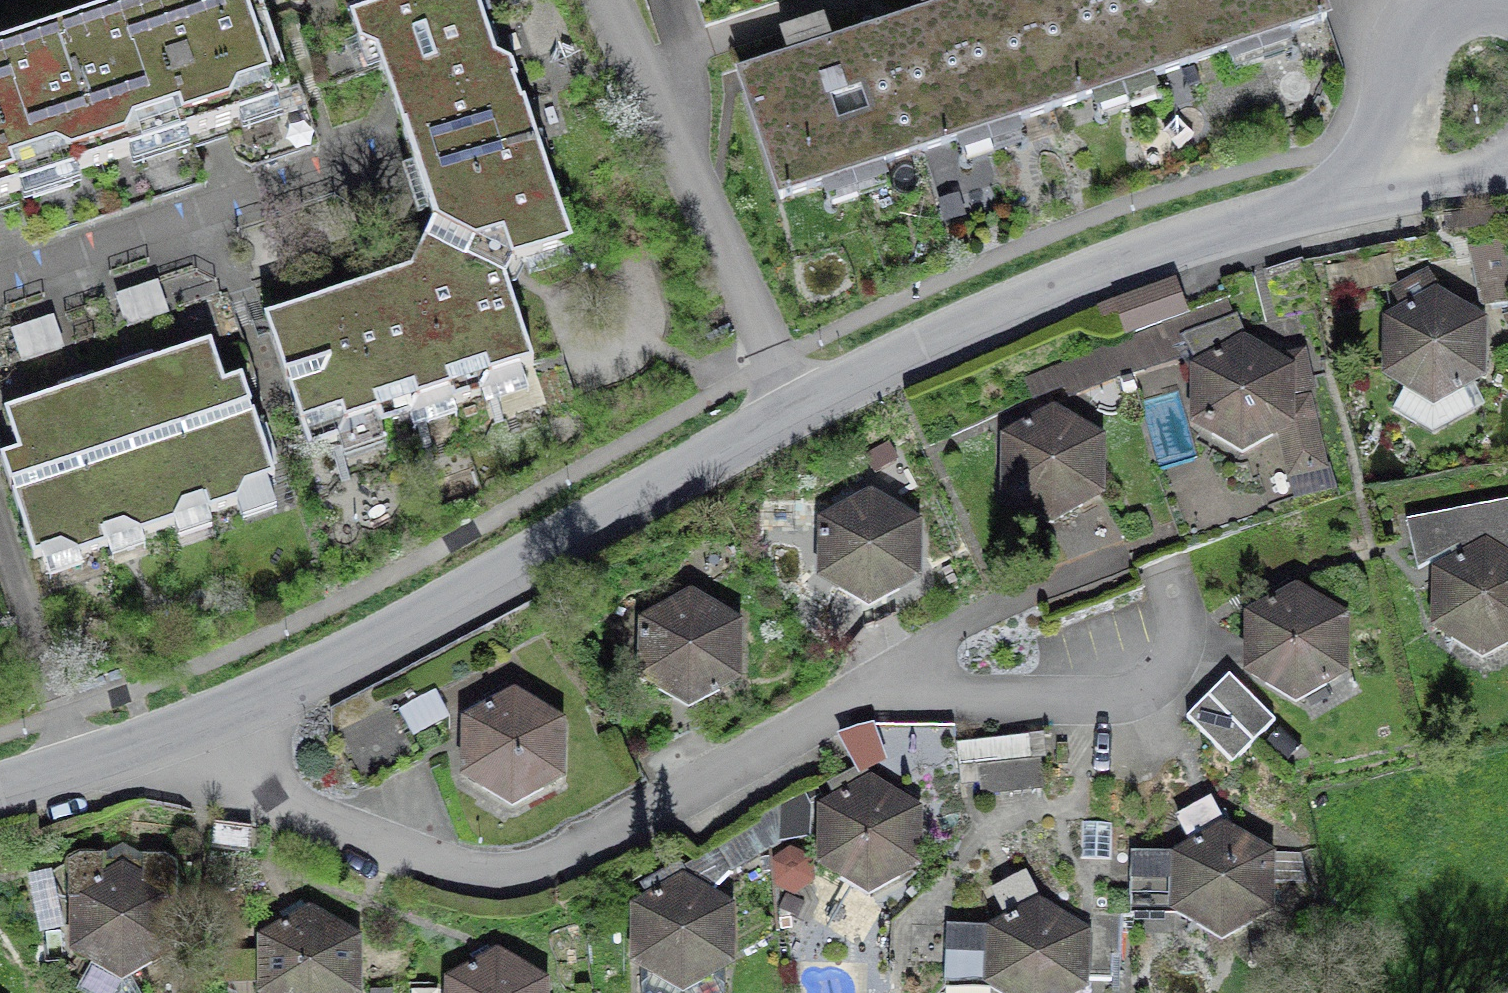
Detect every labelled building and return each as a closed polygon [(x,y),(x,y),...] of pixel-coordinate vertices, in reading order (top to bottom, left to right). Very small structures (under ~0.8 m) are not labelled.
[(0,49),(0,186),(204,117),(290,88),(262,0),(131,0),(127,6),(0,49)] [(450,238),(517,269),(574,251),(514,66),(498,58),(482,12),(479,0),(357,0),(346,4),(360,47),(376,52),(381,69),(394,65),(418,137),(450,238)] [(954,12),(785,70),(742,85),(783,206),(1329,18),(1323,0),(988,0),(954,12)] [(793,48),(834,28),(825,8),(783,28),(793,48)] [(449,253),(504,280),(512,281),(517,269),(450,238),(433,229),(427,242),(449,253)] [(1473,243),(1482,292),(1492,291),(1494,301),(1507,299),(1507,260),(1503,237),(1473,243)] [(504,280),(449,253),(444,262),(438,275),(416,281),(366,297),(305,317),(269,330),(305,447),(532,370),(504,280)] [(200,266),(116,294),(137,356),(221,328),(200,266)] [(1461,308),(1436,293),(1407,309),(1409,314),(1392,323),(1391,374),(1434,399),(1478,375),(1479,325),(1458,313),(1461,308)] [(1200,357),(1240,342),(1234,327),(1236,327),(1226,297),(1163,320),(1168,331),(1174,342),(1182,339),(1185,345),(1190,343),(1200,357)] [(1168,331),(1112,347),(1124,377),(1183,358),(1174,342),(1168,331)] [(1214,358),(1216,364),(1199,372),(1198,422),(1242,446),(1280,425),(1291,473),(1322,466),(1307,400),(1286,405),(1286,396),(1310,390),(1302,354),(1282,358),(1285,371),(1266,360),(1268,355),(1243,340),(1240,342),(1214,358)] [(45,572),(214,514),(276,482),(242,388),(226,394),(210,346),(187,354),(141,371),(83,390),(39,405),(7,416),(21,458),(1,464),(35,565),(42,562),(45,572)] [(1109,349),(1029,380),(1037,398),(1069,385),(1073,396),(1121,377),(1116,367),(1109,349)] [(1079,425),(1054,410),(1025,426),(1027,431),(1011,440),(1009,490),(1053,516),(1096,492),(1097,442),(1076,429),(1079,425)] [(895,509),(870,494),(841,511),(843,515),(826,524),(825,575),(850,589),(887,590),(912,577),(913,526),(892,514),(895,509)] [(1408,521),(1419,568),(1450,551),(1458,565),(1442,574),(1440,625),(1483,650),(1507,637),(1507,564),(1507,502),(1408,521)] [(1322,604),(1297,588),(1268,605),(1270,609),(1254,619),(1252,669),(1296,695),(1339,671),(1340,621),(1319,608),(1322,604)] [(716,610),(691,594),(661,611),(664,616),(647,625),(646,675),(670,690),(708,691),(733,677),(734,627),(713,614),(716,610)] [(1232,764),(1276,721),(1229,674),(1217,686),(1198,704),(1185,717),(1232,764)] [(539,708),(514,693),(485,709),(487,714),(471,723),(469,773),(513,799),(556,775),(557,725),(536,712),(539,708)] [(840,731),(862,769),(893,752),(871,714),(840,731)] [(1029,735),(957,742),(960,766),(1031,759),(1029,735)] [(896,796),(871,781),(866,772),(832,790),(840,804),(827,811),(826,861),(869,887),(913,863),(913,813),(893,801),(896,796)] [(1195,849),(1180,857),(1138,856),(1136,905),(1179,907),(1222,933),(1266,908),(1267,858),(1247,846),(1249,842),(1224,827),(1214,809),(1189,822),(1185,814),(1179,818),(1195,849)] [(768,818),(719,843),(730,865),(771,844),(768,818)] [(143,862),(103,863),(103,856),(81,856),(69,863),(69,900),(79,900),(79,948),(121,973),(165,948),(166,900),(177,900),(177,863),(166,857),(143,857),(143,862)] [(677,869),(648,887),(655,900),(639,910),(640,992),(727,992),(726,909),(705,897),(707,892),(682,878),(677,869)] [(994,932),(948,930),(946,980),(992,982),(1011,992),(1066,992),(1081,985),(1083,934),(1063,922),(1066,917),(1041,901),(1031,883),(1005,896),(1000,888),(994,892),(1008,919),(1006,920),(1008,925),(994,932)] [(310,911),(281,927),(283,932),(266,941),(266,992),(269,992),(351,992),(354,991),(353,942),(332,930),(335,925),(310,911)] [(61,934),(43,936),(45,963),(64,961),(61,934)] [(498,953),(468,970),(471,974),(454,983),(454,992),(540,992),(541,985),(520,973),(523,968),(498,953)]
